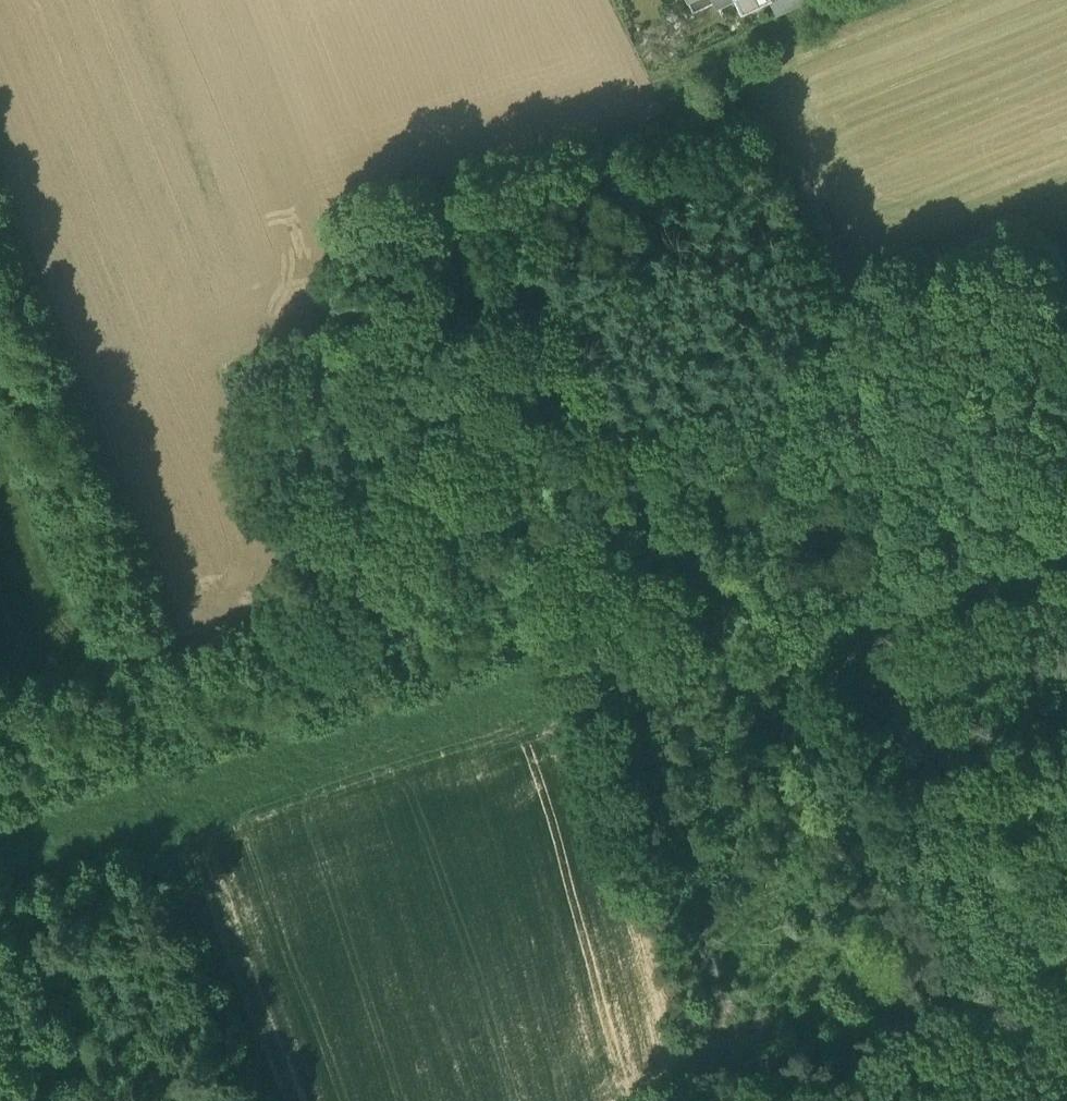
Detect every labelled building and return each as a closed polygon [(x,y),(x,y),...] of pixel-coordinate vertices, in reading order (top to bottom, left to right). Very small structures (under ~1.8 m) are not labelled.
[(688,0),(694,13),(716,3),(714,0),(688,0)] [(742,15),(758,8),(754,0),(735,0),(742,15)] [(768,4),(774,17),(804,3),(802,0),(776,0),(768,4)]
